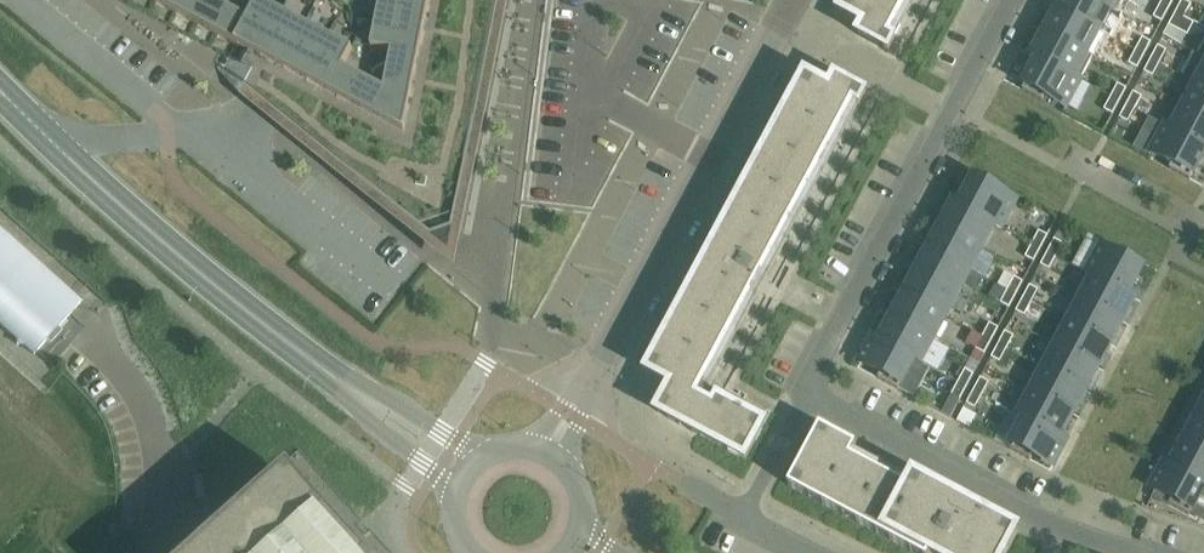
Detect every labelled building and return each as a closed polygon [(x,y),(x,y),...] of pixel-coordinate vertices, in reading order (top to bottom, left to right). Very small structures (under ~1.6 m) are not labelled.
[(230,43),(223,56),(217,67),(216,68),(238,95),(240,97),(278,128),(336,175),(455,272),(509,0),(150,0),(230,43)] [(839,12),(864,25),(863,27),(864,28),(865,26),(888,38),(908,0),(846,0),(839,12)] [(1057,9),(1098,31),(1110,9),(1116,12),(1117,12),(1095,0),(1062,0),(1057,9)] [(1117,12),(1123,0),(1095,0),(1117,12)] [(1169,10),(1174,0),(1162,0),(1160,5),(1169,10)] [(1184,18),(1191,5),(1182,0),(1175,13),(1184,18)] [(1169,10),(1160,5),(1153,18),(1162,22),(1169,10)] [(1098,31),(1057,9),(1057,10),(1059,11),(1055,18),(1053,17),(1045,33),(1092,58),(1093,57),(1086,53),(1098,31)] [(1184,18),(1175,13),(1169,26),(1177,31),(1184,18)] [(1041,40),(1032,56),(1080,81),(1092,58),(1045,33),(1044,33),(1046,34),(1042,41),(1041,40)] [(131,37),(119,52),(130,60),(141,45),(131,37)] [(1135,51),(1144,56),(1151,43),(1142,38),(1135,51)] [(1158,46),(1151,59),(1159,64),(1166,51),(1158,46)] [(1144,56),(1135,51),(1128,64),(1137,68),(1144,56)] [(1080,81),(1032,56),(1039,60),(1022,90),(1042,101),(1046,95),(1066,106),(1080,81)] [(1159,64),(1151,59),(1144,72),(1153,77),(1159,64)] [(831,87),(830,89),(805,76),(794,96),(786,111),(776,130),(768,144),(768,145),(758,164),(757,164),(750,178),(740,198),(739,198),(732,212),(722,232),(721,231),(721,232),(729,237),(702,287),(694,283),(693,283),(694,284),(684,303),(683,303),(675,317),(676,318),(665,337),(657,351),(658,351),(647,372),(672,385),(668,393),(669,394),(673,386),(683,391),(668,419),(679,425),(680,426),(681,422),(694,429),(692,432),(693,433),(693,432),(728,451),(727,451),(741,459),(742,458),(745,460),(755,442),(763,428),(762,428),(764,424),(717,399),(713,405),(696,396),(732,330),(739,333),(758,297),(751,294),(762,273),(769,277),(788,241),(781,237),(854,102),(831,90),(832,87),(831,87)] [(1118,84),(1111,97),(1119,102),(1126,89),(1118,84)] [(1184,107),(1203,117),(1203,88),(1197,84),(1184,107)] [(1126,106),(1135,110),(1142,97),(1133,92),(1126,106)] [(1119,102),(1111,97),(1104,110),(1112,115),(1119,102)] [(1135,110),(1126,106),(1119,118),(1128,123),(1135,110)] [(1166,127),(1203,147),(1203,117),(1184,107),(1173,129),(1166,126),(1166,127)] [(1166,127),(1152,152),(1173,163),(1169,169),(1190,180),(1203,153),(1203,147),(1166,127)] [(896,149),(909,155),(916,140),(903,134),(896,149)] [(954,202),(1001,227),(1015,203),(994,191),(997,185),(977,175),(961,205),(954,202)] [(942,225),(983,247),(994,226),(1001,229),(1001,227),(954,202),(946,218),(948,219),(944,226),(942,225)] [(930,248),(929,248),(970,270),(983,247),(942,225),(933,241),(935,242),(931,249),(930,248)] [(17,340),(16,345),(25,347),(34,354),(80,302),(0,230),(0,324),(17,340)] [(1032,244),(1041,248),(1048,236),(1039,231),(1032,244)] [(1048,252),(1056,257),(1063,244),(1054,240),(1048,252)] [(1041,248),(1032,244),(1025,257),(1034,262),(1041,248)] [(970,270),(929,248),(921,264),(923,265),(919,272),(917,271),(958,293),(970,270)] [(1087,273),(1134,298),(1135,298),(1128,294),(1144,264),(1124,253),(1121,259),(1100,248),(1087,273)] [(1056,257),(1048,252),(1041,266),(1049,270),(1056,257)] [(958,293),(917,271),(909,287),(911,288),(907,295),(905,294),(905,295),(946,316),(958,293)] [(1093,278),(1081,300),(1122,321),(1120,320),(1124,313),(1126,314),(1134,298),(1087,273),(1086,275),(1093,278)] [(1014,278),(1008,290),(1016,295),(1023,282),(1014,278)] [(1023,298),(1032,303),(1038,291),(1030,286),(1023,298)] [(1016,295),(1008,290),(1000,304),(1009,308),(1016,295)] [(946,316),(905,295),(896,310),(898,311),(894,318),(893,317),(892,318),(933,339),(946,316)] [(1032,303),(1023,298),(1016,312),(1025,316),(1032,303)] [(1122,321),(1081,300),(1069,323),(1110,345),(1110,344),(1108,343),(1112,336),(1114,337),(1122,321)] [(876,338),(875,338),(921,363),(933,339),(892,318),(884,333),(886,334),(882,341),(876,338)] [(1069,323),(1057,346),(1097,368),(1098,367),(1096,366),(1100,359),(1101,360),(1110,345),(1069,323)] [(989,324),(983,336),(992,341),(998,329),(989,324)] [(998,344),(1007,349),(1014,337),(1005,332),(998,344)] [(992,341),(983,336),(976,350),(984,354),(992,341)] [(921,363),(875,338),(871,347),(869,346),(860,362),(881,373),(878,379),(898,390),(914,361),(920,364),(921,363)] [(1007,349),(998,344),(991,358),(1000,363),(1007,349)] [(1097,368),(1057,346),(1044,369),(1085,391),(1085,390),(1083,389),(1087,382),(1089,383),(1097,368)] [(1044,369),(1032,392),(1073,414),(1071,412),(1075,405),(1077,406),(1085,391),(1044,369)] [(958,382),(967,387),(973,375),(965,370),(958,382)] [(974,391),(982,395),(989,383),(980,378),(974,391)] [(967,387),(958,382),(951,396),(960,401),(967,387)] [(982,395),(974,391),(966,404),(975,409),(982,395)] [(1032,392),(1019,415),(1065,439),(1059,436),(1062,428),(1064,429),(1073,414),(1032,392)] [(1200,413),(1202,414),(1198,421),(1196,420),(1195,421),(1203,426),(1203,405),(1200,413)] [(1019,415),(1019,417),(1017,416),(1007,434),(1015,438),(1009,450),(1030,460),(1033,454),(1053,465),(1062,449),(1060,448),(1065,439),(1019,415)] [(1183,444),(1203,455),(1203,426),(1195,421),(1187,436),(1189,437),(1185,444),(1184,443),(1183,444)] [(814,438),(788,487),(809,498),(810,499),(814,490),(827,497),(822,505),(823,506),(823,505),(843,516),(844,517),(848,508),(861,515),(856,523),(857,524),(857,523),(877,534),(876,534),(877,535),(882,526),(894,533),(890,541),(891,542),(891,541),(911,552),(910,552),(911,552),(916,544),(928,551),(927,552),(931,552),(933,550),(939,552),(1007,552),(1017,533),(981,514),(973,528),(950,516),(952,512),(814,438)] [(1166,465),(1203,485),(1203,455),(1183,444),(1175,459),(1177,460),(1173,467),(1167,464),(1166,465)] [(184,552),(391,552),(298,450),(184,552)] [(1166,465),(1162,473),(1160,472),(1151,488),(1172,499),(1169,505),(1189,516),(1203,487),(1203,485),(1166,465)]
